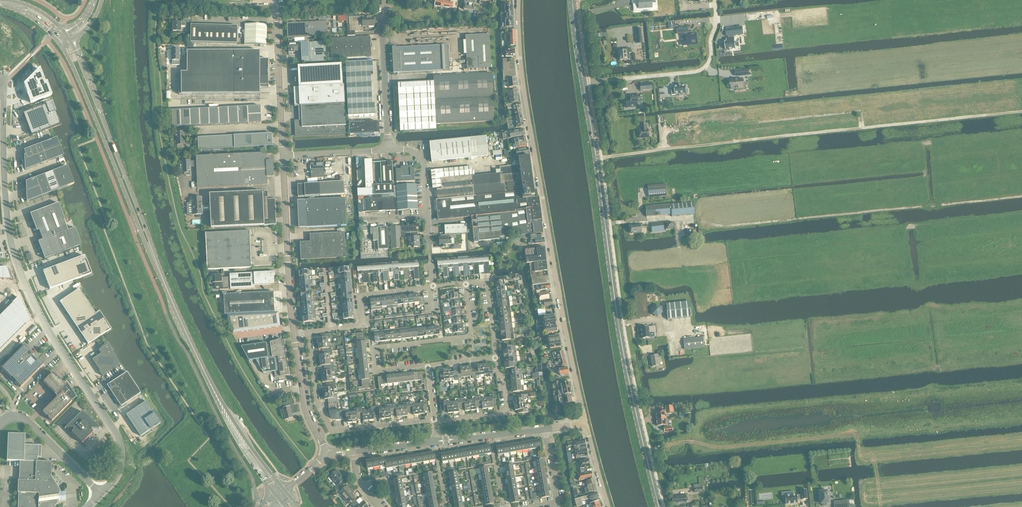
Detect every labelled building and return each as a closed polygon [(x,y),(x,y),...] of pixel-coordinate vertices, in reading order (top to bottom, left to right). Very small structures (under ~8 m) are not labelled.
[(464,10),(474,11),(476,0),(465,0),(464,10)] [(638,0),(639,4),(639,9),(644,9),(650,8),(652,8),(651,4),(656,4),(655,0),(640,0),(638,0)] [(504,13),(513,13),(513,6),(509,6),(509,4),(504,4),(504,13)] [(363,32),(363,31),(363,27),(374,26),(374,17),(365,18),(365,17),(352,17),(352,15),(346,15),(347,37),(355,36),(354,32),(363,32)] [(191,23),(191,20),(191,16),(184,16),(183,23),(181,23),(181,22),(173,22),(173,31),(177,32),(177,34),(181,34),(181,26),(185,26),(185,28),(188,28),(188,37),(191,37),(191,25),(191,23)] [(304,38),(305,38),(328,37),(327,22),(287,24),(288,39),(295,38),(304,38)] [(267,25),(245,24),(244,44),(266,44),(267,25)] [(682,34),(683,43),(687,42),(687,45),(698,44),(697,34),(693,35),(691,35),(691,32),(689,32),(688,27),(677,29),(677,34),(682,34)] [(727,42),(725,42),(726,50),(736,49),(735,38),(734,38),(733,36),(741,35),(740,27),(725,29),(726,37),(729,36),(729,38),(727,39),(727,42)] [(464,55),(466,54),(467,69),(491,68),(489,35),(466,36),(466,41),(463,41),(464,55)] [(350,38),(351,58),(371,57),(370,37),(350,38)] [(331,59),(351,58),(350,38),(330,39),(331,59)] [(301,43),(301,49),(301,51),(302,51),(302,63),(326,62),(326,42),(305,43),(301,43)] [(298,49),(301,49),(301,43),(295,43),(289,43),(289,51),(289,55),(296,55),(296,51),(298,51),(298,49)] [(450,70),(449,60),(448,45),(392,48),(394,73),(450,70)] [(622,52),(619,52),(619,60),(629,59),(629,53),(631,53),(631,48),(622,49),(622,52)] [(172,49),(172,61),(172,65),(180,65),(180,60),(182,60),(182,51),(180,51),(180,49),(172,49)] [(179,95),(260,95),(260,86),(268,86),(268,87),(269,87),(268,59),(268,60),(260,60),(260,52),(187,52),(188,73),(179,73),(179,95)] [(504,80),(508,80),(508,78),(516,77),(514,59),(503,60),(504,80)] [(372,104),(371,73),(373,73),(372,62),(346,64),(348,117),(375,115),(375,104),(372,104)] [(343,86),(343,80),(342,65),(298,67),(299,88),(294,88),(295,106),(301,106),(302,121),(295,121),(295,136),(346,133),(344,86),(343,86)] [(40,69),(24,85),(27,95),(30,104),(52,96),(47,83),(45,83),(40,69)] [(436,131),(436,124),(494,121),(492,74),(433,76),(434,82),(398,84),(401,132),(436,131)] [(508,92),(510,92),(509,88),(513,88),(513,87),(518,87),(517,79),(508,80),(504,80),(504,81),(503,81),(504,93),(508,92)] [(743,79),(731,80),(732,89),(736,89),(740,89),(740,90),(746,90),(746,82),(743,82),(743,79)] [(699,87),(701,102),(713,101),(711,80),(708,80),(708,86),(699,87)] [(674,88),(671,88),(672,95),(676,95),(679,94),(679,96),(684,96),(683,94),(687,94),(688,94),(688,89),(687,89),(686,85),(686,86),(682,86),(681,85),(680,86),(678,86),(675,87),(675,86),(674,86),(674,88)] [(508,92),(508,96),(509,96),(510,103),(512,103),(519,102),(517,90),(510,92),(508,92)] [(630,100),(626,100),(627,108),(637,107),(637,102),(640,102),(640,95),(630,96),(630,100)] [(45,105),(23,114),(31,136),(60,125),(55,112),(51,103),(45,105)] [(515,117),(522,116),(520,105),(513,106),(513,105),(512,105),(509,105),(506,105),(507,106),(508,106),(508,109),(514,109),(515,117)] [(261,106),(172,111),(173,128),(197,126),(262,123),(261,106)] [(508,130),(512,130),(524,127),(522,116),(515,117),(506,119),(508,130)] [(368,123),(350,123),(350,135),(358,135),(358,136),(360,137),(362,138),(366,137),(369,136),(370,135),(370,134),(375,134),(379,134),(378,122),(374,122),(368,123)] [(649,138),(649,130),(647,130),(647,124),(640,125),(641,131),(639,131),(640,139),(649,138)] [(502,131),(502,135),(503,140),(510,139),(525,136),(526,136),(525,130),(512,132),(512,130),(508,130),(502,131)] [(184,132),(176,132),(177,148),(185,148),(184,132)] [(432,162),(473,158),(488,156),(486,137),(430,142),(432,162)] [(57,142),(55,139),(50,140),(25,150),(24,150),(24,152),(26,157),(24,158),(24,167),(25,170),(57,158),(62,156),(61,153),(57,142)] [(528,148),(516,150),(517,157),(530,154),(528,148)] [(182,161),(183,172),(183,173),(184,173),(185,175),(186,176),(187,176),(188,176),(191,176),(191,167),(197,167),(198,188),(267,184),(267,177),(274,176),(273,160),(266,161),(266,153),(196,156),(196,161),(190,161),(190,160),(182,161)] [(524,199),(534,197),(530,164),(529,157),(518,158),(519,165),(500,168),(501,173),(465,177),(465,176),(472,175),(471,167),(431,171),(433,188),(442,187),(442,189),(436,189),(437,200),(492,194),(524,191),(524,199)] [(373,180),(373,168),(373,160),(365,160),(366,190),(374,190),(373,180)] [(392,162),(380,162),(382,186),(374,186),(374,196),(382,195),(394,195),(392,162)] [(311,163),(311,166),(311,178),(324,178),(324,163),(311,163)] [(36,178),(25,182),(26,186),(26,187),(26,188),(29,195),(26,196),(26,202),(59,190),(59,189),(68,186),(67,184),(72,182),(69,175),(66,166),(52,172),(48,173),(48,175),(40,178),(40,176),(36,178)] [(401,169),(396,170),(396,172),(397,183),(415,182),(415,171),(410,171),(410,169),(410,167),(401,167),(401,169)] [(298,197),(320,196),(345,195),(344,182),(298,185),(298,197)] [(417,185),(397,186),(398,211),(418,210),(417,185)] [(647,186),(648,198),(666,196),(665,185),(647,186)] [(539,197),(534,197),(524,199),(524,191),(492,194),(494,214),(517,212),(517,210),(532,208),(534,221),(542,220),(539,197)] [(211,219),(208,219),(209,223),(211,223),(211,226),(212,228),(269,225),(276,225),(276,221),(276,219),(275,199),(268,200),(268,192),(210,194),(210,205),(211,211),(211,218),(211,219)] [(471,216),(494,214),(492,194),(437,200),(436,200),(438,220),(471,217),(471,216)] [(374,198),(365,199),(365,200),(365,202),(366,211),(366,212),(367,212),(371,212),(379,211),(383,211),(382,198),(382,195),(374,196),(374,198)] [(211,211),(210,205),(202,206),(202,197),(192,197),(192,199),(190,199),(190,203),(192,202),(193,215),(203,214),(202,212),(211,211)] [(346,199),(306,201),(299,201),(300,228),(347,226),(346,199)] [(44,259),(74,248),(80,246),(74,228),(68,231),(64,221),(65,221),(58,203),(51,206),(44,209),(46,214),(33,219),(37,231),(38,231),(42,240),(38,242),(44,259)] [(646,217),(672,215),(672,217),(694,215),(693,203),(645,207),(646,217)] [(494,214),(471,216),(471,217),(474,243),(479,242),(479,241),(500,239),(500,240),(500,239),(500,237),(504,237),(505,237),(505,235),(510,235),(509,231),(510,231),(511,232),(518,230),(518,231),(521,230),(521,235),(529,234),(543,233),(542,223),(542,222),(542,220),(534,221),(532,208),(517,210),(517,212),(494,214)] [(673,222),(665,223),(666,230),(673,230),(673,222)] [(652,233),(664,232),(663,223),(651,224),(652,233)] [(461,225),(445,226),(445,232),(445,235),(462,235),(467,234),(467,225),(461,225)] [(645,225),(640,226),(640,225),(636,226),(636,227),(632,227),(631,227),(631,234),(641,233),(641,228),(645,228),(645,225)] [(404,226),(391,227),(392,247),(392,250),(402,249),(401,238),(405,238),(404,226)] [(404,226),(405,238),(409,238),(409,241),(411,241),(412,244),(414,244),(414,248),(415,248),(416,249),(418,249),(419,248),(420,248),(419,240),(420,240),(420,237),(416,237),(416,233),(417,232),(416,226),(404,226)] [(371,235),(373,235),(373,241),(378,241),(378,250),(389,250),(388,227),(377,228),(370,229),(371,235)] [(207,270),(252,268),(250,233),(251,231),(206,233),(207,270)] [(310,242),(311,260),(346,258),(345,233),(310,235),(310,242)] [(544,239),(543,239),(542,234),(531,236),(531,244),(545,243),(544,239)] [(450,235),(441,236),(441,239),(439,239),(439,245),(441,245),(441,248),(449,248),(448,244),(452,244),(451,238),(450,235)] [(301,260),(311,260),(310,242),(300,243),(301,260)] [(530,264),(546,262),(545,248),(525,250),(526,264),(530,264)] [(84,256),(43,272),(50,289),(91,274),(84,256)] [(480,275),(479,266),(478,258),(468,259),(469,267),(474,266),(474,275),(480,275)] [(479,266),(484,266),(484,275),(490,274),(489,258),(478,258),(479,266)] [(469,276),(469,267),(468,259),(458,260),(458,267),(459,267),(463,267),(464,276),(469,276)] [(459,276),(459,267),(458,267),(458,260),(448,261),(448,268),(453,268),(454,277),(459,276)] [(449,277),(448,268),(448,261),(437,261),(438,269),(443,269),(444,278),(449,277)] [(532,279),(548,276),(547,271),(546,262),(530,264),(531,273),(532,279)] [(410,280),(409,271),(408,263),(398,264),(399,272),(404,271),(404,280),(410,280)] [(409,271),(414,271),(414,280),(420,279),(419,263),(408,263),(409,271)] [(400,281),(399,272),(398,264),(388,265),(389,273),(393,272),(394,281),(400,281)] [(389,282),(389,273),(388,265),(378,266),(378,273),(379,273),(383,273),(384,282),(389,282)] [(369,283),(368,274),(368,266),(357,267),(358,275),(363,275),(364,283),(369,283)] [(379,282),(379,273),(378,273),(378,266),(368,266),(368,274),(373,274),(374,283),(379,282)] [(6,268),(3,268),(3,280),(11,280),(6,268)] [(254,273),(255,285),(271,284),(271,283),(275,283),(274,275),(275,275),(275,272),(254,273)] [(230,277),(230,288),(230,289),(255,288),(255,285),(254,273),(230,274),(230,276),(230,277)] [(230,288),(230,277),(222,278),(222,274),(213,275),(213,283),(217,283),(217,287),(216,287),(216,289),(219,289),(219,290),(228,289),(228,288),(230,288)] [(496,285),(496,287),(505,286),(504,282),(506,282),(507,281),(506,276),(504,276),(495,277),(496,281),(495,282),(495,283),(495,286),(496,285)] [(548,276),(532,279),(533,286),(537,285),(541,284),(550,283),(548,276)] [(79,289),(60,302),(88,344),(110,329),(99,312),(95,314),(79,289)] [(448,294),(449,299),(449,300),(459,298),(459,299),(460,298),(459,294),(458,293),(458,290),(452,291),(452,289),(446,290),(446,291),(441,292),(442,297),(448,294)] [(538,291),(536,291),(537,294),(538,294),(539,297),(539,300),(540,301),(544,300),(544,302),(552,301),(552,299),(549,299),(549,296),(548,292),(541,293),(540,293),(540,290),(538,291)] [(225,314),(275,312),(274,292),(224,294),(225,314)] [(423,297),(419,297),(419,294),(417,294),(415,294),(415,295),(413,295),(414,303),(419,303),(420,306),(424,306),(423,297)] [(18,298),(13,304),(21,312),(24,309),(18,298)] [(459,301),(459,299),(459,298),(449,300),(449,299),(442,300),(443,305),(449,303),(450,308),(460,307),(461,307),(460,302),(459,301)] [(689,301),(666,304),(667,320),(691,317),(689,301)] [(13,304),(9,308),(17,316),(21,312),(13,304)] [(651,308),(652,314),(658,317),(663,312),(662,306),(656,304),(651,308)] [(636,318),(651,316),(650,306),(635,307),(636,318)] [(460,310),(460,307),(450,308),(443,309),(444,313),(450,311),(451,316),(461,315),(462,315),(461,311),(460,310)] [(9,308),(4,312),(13,320),(17,316),(9,308)] [(21,312),(17,316),(25,325),(29,321),(24,309),(21,312)] [(0,316),(8,325),(13,320),(4,312),(0,316)] [(249,314),(243,315),(245,331),(251,331),(249,314)] [(237,315),(228,315),(229,325),(233,333),(240,332),(237,315)] [(243,315),(237,315),(240,332),(245,331),(243,315)] [(461,318),(461,315),(451,316),(444,317),(445,322),(451,320),(452,324),(452,325),(462,323),(462,324),(463,323),(462,319),(461,318)] [(4,329),(8,325),(0,316),(0,325),(4,329)] [(17,316),(13,320),(21,329),(25,325),(17,316)] [(13,320),(8,325),(17,333),(21,329),(13,320)] [(462,326),(462,324),(462,323),(452,325),(452,324),(445,325),(446,330),(452,328),(453,333),(464,332),(463,327),(462,326)] [(8,325),(4,329),(13,337),(17,333),(8,325)] [(654,326),(640,328),(642,337),(642,338),(650,337),(655,337),(654,332),(655,331),(655,326),(654,326)] [(0,333),(8,341),(13,337),(4,329),(0,333)] [(4,345),(8,341),(0,333),(0,342),(4,345)] [(364,333),(352,334),(352,337),(356,336),(357,343),(365,342),(364,333)] [(318,344),(328,343),(328,339),(331,339),(330,334),(322,335),(322,338),(318,338),(318,344)] [(706,336),(686,339),(687,355),(708,352),(706,336)] [(257,361),(287,358),(284,341),(282,341),(282,339),(270,342),(241,347),(249,361),(256,360),(257,361)] [(324,352),(332,351),(331,346),(329,346),(328,343),(318,344),(319,349),(323,349),(324,352)] [(100,354),(92,360),(103,376),(121,364),(112,352),(113,351),(113,350),(112,351),(107,345),(102,349),(101,347),(100,347),(101,349),(98,351),(100,354)] [(32,376),(43,365),(38,359),(36,361),(32,356),(33,355),(24,346),(13,357),(32,376)] [(320,361),(330,359),(330,356),(333,356),(332,351),(324,352),(324,355),(319,355),(320,361)] [(650,356),(652,367),(659,366),(658,360),(660,360),(660,357),(658,357),(658,355),(650,356)] [(20,388),(32,376),(13,357),(1,368),(11,378),(11,377),(15,382),(20,388)] [(280,378),(287,378),(287,375),(289,375),(287,358),(257,361),(263,373),(274,371),(275,378),(277,378),(280,378)] [(325,368),(334,367),(333,362),(331,363),(330,359),(320,361),(321,366),(325,366),(325,368)] [(483,365),(484,375),(487,375),(488,377),(493,377),(492,366),(489,367),(488,364),(483,365)] [(475,368),(476,379),(481,378),(481,375),(484,375),(483,365),(477,365),(478,368),(475,368)] [(466,367),(467,377),(470,377),(470,379),(476,379),(475,368),(471,369),(471,366),(466,367)] [(322,377),(332,376),(332,373),(335,373),(334,367),(325,368),(326,371),(321,372),(322,377)] [(457,372),(458,381),(464,380),(464,378),(467,377),(466,367),(460,368),(460,370),(457,370),(457,372)] [(448,369),(450,379),(453,379),(453,381),(458,381),(457,372),(457,370),(454,371),(454,368),(448,369)] [(560,376),(561,375),(561,376),(564,376),(563,375),(568,374),(567,368),(559,370),(559,368),(556,369),(557,372),(559,372),(560,376)] [(446,380),(450,379),(448,369),(443,370),(443,372),(440,372),(440,374),(441,383),(447,382),(446,380)] [(121,407),(141,393),(127,372),(107,386),(121,407)] [(423,372),(414,373),(415,381),(421,380),(422,384),(424,384),(423,372)] [(52,373),(43,382),(56,395),(57,395),(58,396),(43,412),(52,421),(71,402),(70,401),(74,397),(68,391),(70,390),(68,388),(67,389),(64,387),(66,386),(52,373)] [(327,385),(336,384),(335,379),(333,379),(332,376),(322,377),(323,383),(327,382),(327,385)] [(386,376),(378,377),(379,389),(382,389),(381,385),(387,384),(386,376)] [(362,387),(358,387),(359,390),(371,388),(370,379),(361,380),(362,387)] [(560,384),(561,390),(572,387),(570,382),(564,383),(563,381),(557,382),(557,385),(560,384)] [(324,394),(334,393),(334,390),(337,389),(336,384),(327,385),(328,388),(323,388),(324,394)] [(561,390),(558,390),(559,396),(558,396),(559,399),(563,398),(564,404),(572,402),(571,396),(568,397),(568,394),(572,393),(573,393),(572,387),(561,390)] [(328,402),(338,401),(337,396),(335,396),(334,393),(324,394),(325,400),(328,399),(328,402)] [(487,398),(488,409),(494,408),(493,406),(497,405),(495,395),(490,395),(490,398),(487,398)] [(514,400),(514,405),(525,404),(524,401),(527,400),(526,395),(516,396),(516,399),(514,400)] [(478,397),(479,405),(479,407),(482,407),(482,409),(488,409),(487,398),(484,399),(483,396),(478,397)] [(470,400),(471,411),(476,410),(476,408),(479,407),(479,405),(478,397),(472,397),(473,400),(470,400)] [(461,399),(462,407),(462,409),(465,409),(465,411),(471,411),(470,400),(466,401),(466,398),(461,399)] [(452,402),(453,413),(459,412),(459,409),(462,409),(462,407),(461,399),(455,399),(456,402),(452,402)] [(443,401),(444,409),(444,411),(448,411),(448,413),(453,413),(452,402),(449,403),(449,400),(443,401)] [(295,413),(292,404),(292,401),(282,404),(283,408),(282,408),(285,420),(293,418),(292,414),(295,413)] [(328,402),(330,414),(330,415),(330,416),(331,418),(332,419),(333,419),(334,420),(335,420),(337,421),(338,421),(344,420),(342,410),(340,411),(340,410),(339,410),(338,401),(328,402)] [(418,404),(419,415),(425,414),(424,412),(427,411),(426,401),(421,401),(421,404),(418,404)] [(147,402),(127,415),(141,436),(161,423),(147,402)] [(409,403),(410,411),(410,413),(413,413),(413,415),(419,415),(418,404),(415,405),(414,402),(409,403)] [(401,406),(402,417),(408,416),(408,413),(410,413),(410,411),(409,403),(404,403),(404,406),(401,406)] [(392,405),(393,413),(394,415),(396,415),(397,417),(402,417),(401,406),(398,407),(398,404),(392,405)] [(515,411),(517,410),(518,414),(520,413),(528,412),(528,407),(525,407),(525,404),(514,405),(515,411)] [(384,408),(386,418),(391,418),(391,415),(394,415),(393,413),(392,405),(387,405),(388,408),(384,408)] [(386,418),(384,408),(381,409),(381,406),(376,407),(377,415),(380,415),(380,419),(386,418)] [(656,420),(666,419),(665,413),(673,412),(672,406),(666,406),(666,410),(662,411),(662,413),(655,414),(656,420)] [(374,415),(377,415),(376,407),(371,407),(371,410),(368,410),(369,420),(374,420),(374,415)] [(351,412),(352,422),(358,422),(358,419),(360,419),(360,417),(359,408),(354,409),(354,412),(351,412)] [(359,408),(360,417),(360,419),(363,419),(363,421),(369,420),(368,410),(364,411),(364,408),(359,408)] [(352,422),(351,412),(348,412),(348,410),(342,410),(344,420),(346,420),(347,423),(352,422)] [(99,429),(82,411),(65,429),(73,429),(73,431),(72,431),(71,433),(82,443),(93,433),(91,431),(91,429),(99,429)] [(37,461),(37,457),(38,457),(38,446),(24,445),(25,435),(8,434),(7,461),(20,461),(19,480),(18,480),(17,493),(18,493),(18,506),(55,506),(54,506),(56,505),(58,503),(59,501),(59,499),(60,496),(60,495),(60,492),(59,492),(59,489),(50,476),(51,476),(52,462),(37,461)] [(568,447),(569,447),(574,446),(575,451),(587,448),(585,439),(568,443),(567,443),(568,447)] [(575,451),(575,454),(576,459),(588,457),(587,449),(575,451)] [(582,468),(580,468),(581,473),(588,472),(587,467),(590,466),(589,460),(580,462),(582,468)] [(331,475),(329,477),(337,486),(334,489),(336,492),(348,482),(347,481),(347,482),(337,470),(336,471),(334,469),(329,473),(331,475)] [(593,478),(591,471),(578,474),(579,481),(593,478)] [(594,484),(584,487),(586,494),(596,491),(594,484)] [(349,485),(340,493),(349,503),(348,504),(356,498),(351,492),(353,490),(349,485)] [(793,492),(782,493),(782,497),(785,496),(786,504),(798,503),(797,500),(801,499),(801,500),(807,499),(806,489),(800,490),(801,495),(797,495),(794,495),(793,492)] [(827,491),(820,492),(820,496),(820,499),(821,504),(822,504),(822,506),(826,506),(826,503),(828,503),(828,496),(828,495),(827,495),(827,491)] [(574,499),(576,506),(577,506),(583,505),(582,501),(590,499),(591,503),(600,500),(597,493),(574,499)] [(685,497),(685,496),(677,497),(677,498),(672,499),(673,505),(686,504),(686,502),(687,502),(688,501),(688,498),(687,497),(685,497)]
